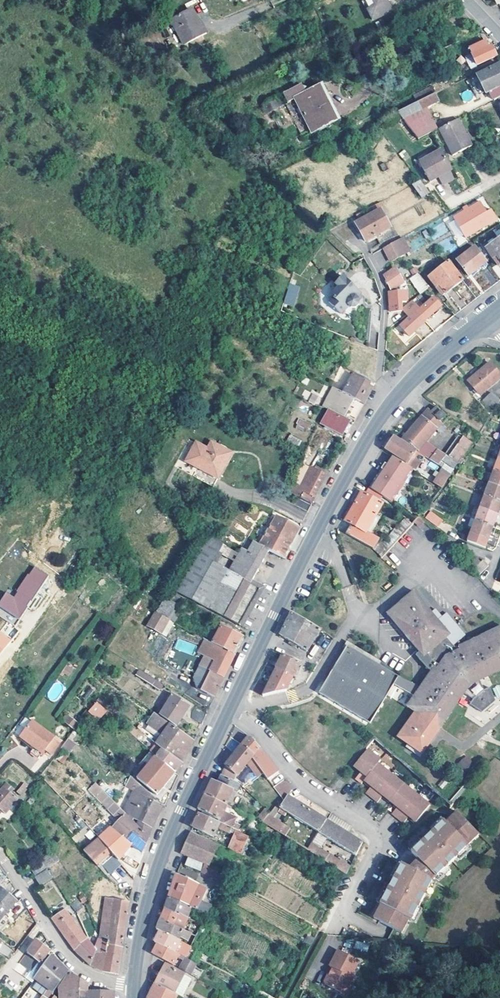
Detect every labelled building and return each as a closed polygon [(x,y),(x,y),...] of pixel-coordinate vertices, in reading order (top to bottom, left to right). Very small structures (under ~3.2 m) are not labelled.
[(373,0),(365,0),(362,1),(366,11),(369,9),(376,6),(373,0)] [(374,20),(393,11),(388,1),(390,0),(373,0),(376,6),(369,9),(374,20)] [(199,26),(192,11),(172,20),(184,46),(207,35),(202,25),(199,26)] [(469,50),(477,66),(496,56),(491,46),(489,47),(486,41),(469,50)] [(499,97),(499,65),(477,76),(490,102),(497,98),(499,97)] [(284,103),(300,135),(311,130),(312,133),(339,120),(322,85),(306,93),(303,85),(285,93),(288,101),(284,103)] [(470,89),(460,94),(465,102),(474,97),(470,89)] [(439,103),(435,94),(397,112),(404,121),(426,110),(439,103)] [(265,113),(261,104),(248,111),(252,119),(265,113)] [(436,130),(426,110),(404,121),(418,139),(436,130)] [(475,145),(460,117),(441,127),(455,155),(475,145)] [(450,167),(441,150),(420,161),(430,180),(438,176),(437,173),(450,167)] [(452,170),(450,167),(437,173),(438,176),(452,170)] [(425,187),(420,180),(412,184),(416,192),(425,187)] [(493,222),(480,202),(452,219),(466,239),(493,222)] [(380,210),(376,204),(352,217),(355,223),(380,210)] [(394,236),(380,210),(355,223),(366,242),(375,236),(380,234),(384,241),(394,236)] [(442,221),(428,229),(433,239),(448,231),(442,221)] [(384,241),(380,234),(375,236),(380,244),(384,241)] [(486,248),(493,257),(496,255),(499,261),(499,238),(486,248)] [(405,252),(398,239),(380,249),(386,262),(405,252)] [(487,262),(475,247),(457,260),(468,276),(487,262)] [(463,280),(449,262),(429,277),(436,286),(439,283),(446,293),(463,280)] [(403,282),(395,268),(384,276),(391,289),(403,282)] [(362,296),(343,276),(333,284),(337,289),(331,295),(334,297),(333,302),(328,307),(342,321),(351,312),(353,314),(358,314),(362,311),(359,308),(362,305),(358,301),(362,296)] [(295,306),(299,286),(288,283),(284,304),(295,306)] [(446,293),(439,283),(436,286),(443,295),(446,293)] [(406,301),(406,291),(389,293),(391,312),(402,311),(401,301),(406,301)] [(441,306),(431,295),(427,299),(429,302),(419,311),(417,309),(415,310),(409,304),(402,309),(407,315),(409,319),(400,327),(409,337),(425,322),(441,306)] [(307,298),(298,296),(295,309),(304,311),(307,298)] [(489,363),(468,380),(480,395),(499,378),(499,376),(489,363)] [(355,388),(351,397),(354,399),(363,404),(366,398),(364,397),(370,385),(366,383),(367,379),(344,367),(340,374),(350,379),(348,384),(355,388)] [(354,399),(351,397),(333,387),(325,399),(334,404),(330,410),(343,417),(354,399)] [(317,404),(321,396),(312,392),(308,400),(317,404)] [(498,402),(499,400),(490,394),(478,405),(492,413),(498,402)] [(330,411),(330,410),(334,404),(325,399),(322,406),(322,407),(328,411),(330,411)] [(424,412),(438,421),(444,417),(436,407),(430,412),(427,408),(424,412)] [(343,417),(330,410),(330,411),(328,411),(321,424),(345,437),(349,430),(352,424),(342,419),(343,417)] [(441,424),(438,421),(424,412),(403,438),(419,451),(418,452),(437,465),(440,461),(443,456),(426,442),(436,430),(441,424)] [(298,418),(295,428),(308,432),(311,423),(298,418)] [(446,426),(441,424),(436,430),(440,433),(446,426)] [(415,451),(395,436),(386,449),(407,464),(415,451)] [(471,443),(462,437),(460,441),(444,463),(453,470),(471,443)] [(460,441),(456,438),(443,456),(440,461),(444,463),(460,441)] [(220,479),(233,453),(213,443),(210,450),(199,444),(188,463),(199,469),(195,477),(215,488),(220,479)] [(369,488),(385,499),(387,500),(409,467),(391,455),(385,463),(369,488)] [(297,496),(312,504),(317,492),(326,475),(302,463),(289,492),(297,496)] [(493,471),(488,483),(499,488),(499,473),(493,471)] [(449,478),(440,472),(432,483),(441,489),(447,481),(449,478)] [(488,483),(484,496),(499,502),(499,488),(488,483)] [(378,511),(385,499),(369,488),(365,494),(362,493),(356,504),(376,515),(380,519),(382,513),(378,511)] [(304,519),(312,504),(297,496),(290,512),(304,519)] [(484,496),(479,509),(496,515),(499,516),(499,512),(498,511),(499,506),(499,502),(484,496)] [(376,515),(356,504),(346,521),(351,524),(346,533),(374,549),(379,539),(366,532),(376,515)] [(474,520),(492,527),(496,515),(479,509),(474,520)] [(441,520),(429,511),(424,518),(436,527),(441,520)] [(260,546),(269,550),(284,558),(292,541),(300,527),(277,515),(260,546)] [(424,522),(418,516),(414,520),(400,536),(381,557),(388,562),(424,522)] [(409,520),(405,517),(394,530),(400,536),(414,520),(412,518),(409,520)] [(492,527),(474,520),(472,526),(466,542),(484,549),(492,527)] [(262,564),(269,550),(260,546),(256,543),(255,543),(249,553),(243,550),(240,557),(232,551),(231,553),(210,536),(186,570),(173,591),(231,621),(250,586),(262,564)] [(488,565),(482,560),(472,570),(477,576),(488,565)] [(16,629),(28,610),(31,612),(35,606),(33,604),(50,578),(36,569),(30,577),(29,576),(17,593),(18,594),(15,600),(6,594),(0,604),(0,618),(16,629)] [(260,591),(250,586),(231,621),(240,626),(251,607),(260,591)] [(436,665),(422,686),(347,645),(320,692),(372,721),(394,680),(417,693),(409,704),(418,710),(398,737),(423,754),(441,727),(440,727),(464,692),(474,698),(470,703),(482,712),(496,699),(490,686),(485,689),(480,679),(499,669),(499,627),(459,646),(460,648),(458,649),(455,644),(463,637),(458,631),(461,628),(447,611),(438,620),(413,591),(389,612),(406,633),(405,634),(409,638),(410,637),(424,653),(426,652),(432,659),(433,659),(437,655),(444,657),(440,662),(437,666),(436,665)] [(156,613),(167,619),(176,604),(165,598),(156,613)] [(321,629),(292,611),(280,634),(293,642),(308,651),(321,629)] [(169,620),(167,619),(156,613),(148,626),(161,634),(169,620)] [(214,644),(234,655),(238,648),(244,637),(221,626),(213,643),(214,644)] [(229,668),(234,655),(214,644),(203,667),(211,671),(202,690),(215,697),(229,668)] [(300,663),(283,654),(277,668),(294,676),(300,663)] [(294,676),(277,668),(264,695),(288,690),(294,676)] [(162,686),(139,670),(135,675),(159,691),(162,686)] [(159,716),(176,727),(189,705),(172,694),(159,716)] [(97,701),(87,711),(98,721),(107,711),(97,701)] [(207,713),(193,706),(190,712),(190,718),(202,724),(207,713)] [(69,716),(64,713),(60,718),(71,728),(75,723),(68,718),(69,716)] [(55,738),(33,721),(21,736),(43,753),(55,738)] [(162,748),(181,761),(187,751),(194,740),(176,727),(162,748)] [(250,735),(243,745),(252,757),(264,773),(268,779),(278,769),(268,757),(261,748),(250,735)] [(68,738),(62,747),(69,752),(75,743),(68,738)] [(183,763),(181,761),(162,748),(156,743),(149,750),(153,754),(155,755),(175,772),(179,767),(183,763)] [(252,757),(243,745),(227,764),(222,775),(234,780),(239,772),(248,762),(252,757)] [(370,751),(356,768),(363,774),(357,781),(363,786),(366,782),(373,788),(367,796),(379,805),(385,798),(399,809),(393,816),(405,826),(411,819),(418,825),(431,807),(380,766),(383,762),(370,751)] [(166,782),(175,772),(155,755),(137,778),(156,794),(166,782)] [(264,773),(252,757),(248,762),(258,777),(264,773)] [(278,769),(268,779),(270,782),(280,772),(278,769)] [(135,790),(123,811),(148,837),(153,823),(162,806),(153,802),(155,798),(137,781),(130,775),(125,780),(135,790)] [(234,780),(222,775),(219,781),(213,779),(212,781),(206,793),(227,804),(234,789),(237,791),(240,783),(234,780)] [(148,837),(123,811),(94,781),(87,788),(119,820),(112,828),(125,838),(124,840),(141,851),(146,842),(148,837)] [(320,832),(328,820),(288,795),(292,788),(287,781),(283,781),(277,791),(285,801),(282,807),(281,808),(320,832)] [(1,812),(5,814),(17,800),(7,791),(11,787),(6,783),(0,790),(0,813),(1,812)] [(27,785),(24,783),(16,792),(21,796),(26,789),(25,788),(27,785)] [(222,814),(227,804),(206,793),(205,796),(199,808),(204,811),(203,814),(232,828),(236,820),(222,814)] [(264,821),(270,814),(271,812),(267,808),(260,816),(263,820),(264,821)] [(477,832),(456,810),(444,821),(433,831),(422,841),(411,852),(418,859),(410,868),(402,864),(395,878),(389,891),(382,905),(375,918),(403,935),(439,873),(477,832)] [(233,828),(232,828),(203,814),(200,813),(195,824),(194,827),(215,836),(219,827),(231,833),(233,828)] [(308,850),(314,842),(270,814),(264,821),(308,850)] [(444,821),(441,817),(430,828),(433,831),(444,821)] [(363,842),(328,820),(320,832),(357,856),(364,842),(363,842)] [(189,856),(203,862),(209,864),(219,843),(192,831),(182,853),(189,856)] [(249,837),(237,831),(229,846),(242,852),(249,837)] [(120,861),(97,837),(83,850),(95,864),(99,861),(109,872),(120,861)] [(422,841),(419,838),(408,849),(411,852),(422,841)] [(314,842),(308,850),(335,866),(347,874),(352,866),(314,842)] [(60,860),(52,849),(39,858),(39,859),(29,866),(35,875),(47,868),(60,860)] [(203,862),(189,856),(186,864),(200,870),(203,862)] [(395,878),(402,864),(399,862),(392,876),(395,878)] [(51,879),(46,869),(34,877),(40,886),(51,879)] [(170,896),(192,906),(209,913),(213,906),(213,905),(201,900),(206,886),(177,873),(170,896)] [(6,913),(17,901),(2,887),(0,889),(0,920),(6,913)] [(382,905),(389,891),(385,889),(378,903),(382,905)] [(166,908),(189,917),(192,906),(170,896),(167,905),(166,908)] [(99,937),(107,938),(123,941),(126,919),(128,901),(105,898),(99,937)] [(77,900),(71,904),(76,912),(83,907),(77,900)] [(76,912),(71,904),(52,918),(65,936),(75,949),(87,939),(70,917),(76,912)] [(162,919),(192,933),(197,936),(204,924),(189,917),(166,908),(163,915),(162,919)] [(192,933),(162,919),(161,921),(157,929),(161,930),(179,939),(181,937),(188,941),(192,933)] [(161,943),(176,951),(181,941),(179,939),(161,930),(157,939),(156,941),(158,943),(161,943)] [(315,938),(308,934),(304,941),(311,945),(315,938)] [(123,941),(107,938),(107,945),(108,945),(106,956),(95,950),(87,939),(75,949),(78,952),(86,962),(90,965),(102,970),(106,972),(118,974),(123,941)] [(43,945),(37,939),(27,952),(29,952),(21,962),(35,973),(51,951),(43,945)] [(9,957),(14,950),(2,941),(1,943),(0,943),(0,952),(9,957)] [(356,941),(354,948),(366,951),(368,945),(356,941)] [(184,955),(176,951),(161,943),(158,943),(157,945),(154,952),(174,964),(178,956),(185,960),(181,968),(191,974),(198,964),(184,955)] [(361,960),(340,949),(331,965),(334,966),(335,967),(332,974),(330,973),(326,981),(327,983),(347,993),(355,977),(353,975),(361,960)] [(37,978),(54,991),(57,987),(69,971),(64,967),(52,956),(38,976),(37,978)] [(161,974),(157,983),(159,983),(175,992),(177,988),(185,974),(167,964),(161,974)] [(79,989),(88,989),(88,983),(88,981),(72,971),(60,988),(61,997),(79,997),(79,989)] [(175,992),(159,983),(157,983),(149,997),(176,997),(178,994),(175,992)] [(31,985),(24,995),(22,997),(49,997),(31,985)] [(185,992),(177,988),(175,992),(178,994),(182,996),(185,992)] [(114,996),(114,990),(100,990),(88,989),(79,989),(79,997),(114,997),(114,996)]
